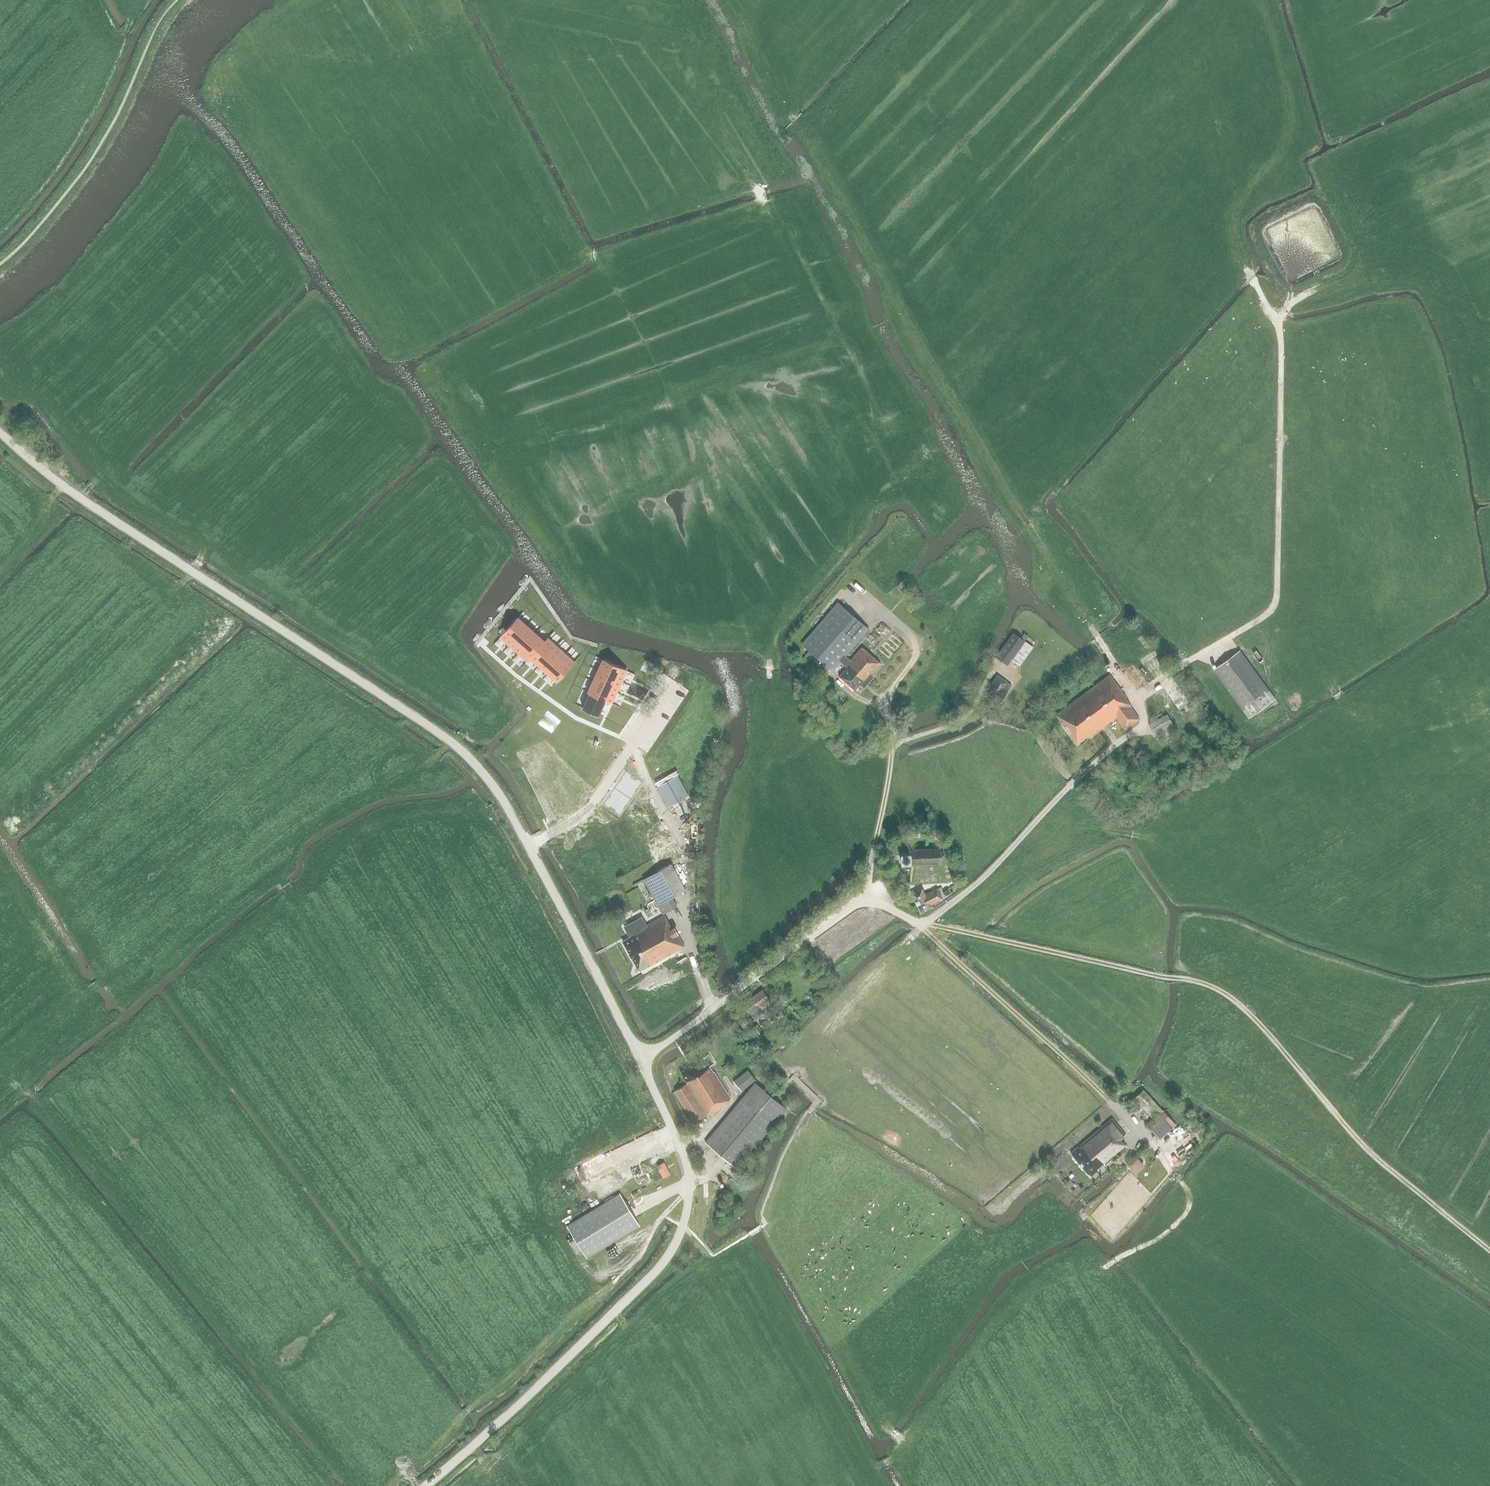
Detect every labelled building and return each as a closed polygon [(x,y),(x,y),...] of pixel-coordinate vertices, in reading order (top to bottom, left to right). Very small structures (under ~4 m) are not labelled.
[(802,644),(833,671),(840,662),(847,668),(839,677),(855,690),(863,681),(866,683),(872,677),(871,675),(881,664),(862,647),(851,661),(846,656),(869,629),(837,602),(802,644)] [(502,634),(500,636),(509,645),(526,626),(517,618),(506,630),(502,634)] [(526,626),(509,645),(518,653),(535,634),(526,626)] [(1013,633),(996,657),(1008,666),(1012,661),(1025,641),(1021,638),(1013,633)] [(535,634),(518,653),(527,661),(531,656),(536,651),(535,651),(543,642),(535,634)] [(536,651),(531,656),(540,664),(557,645),(548,637),(543,642),(535,651),(536,651)] [(1025,641),(1012,661),(1020,666),(1033,647),(1025,641)] [(557,645),(540,664),(549,672),(566,653),(557,645)] [(1275,699),(1240,650),(1213,669),(1248,718),(1275,699)] [(566,653),(549,672),(558,680),(575,661),(566,653)] [(605,660),(599,671),(622,682),(627,671),(605,660)] [(599,671),(594,682),(617,693),(622,682),(599,671)] [(1000,702),(1012,685),(997,675),(985,692),(1000,702)] [(1125,729),(1139,719),(1130,707),(1131,706),(1125,698),(1126,698),(1109,675),(1056,714),(1057,715),(1057,716),(1077,743),(1088,735),(1090,737),(1116,717),(1125,729)] [(594,682),(589,694),(590,694),(604,701),(612,704),(617,693),(594,682)] [(590,694),(583,709),(597,716),(604,701),(590,694)] [(1159,742),(1177,731),(1167,714),(1149,725),(1159,742)] [(693,803),(676,771),(655,782),(668,807),(673,805),(678,815),(690,809),(688,805),(693,803)] [(672,807),(661,813),(674,835),(684,829),(672,807)] [(940,863),(944,859),(944,854),(940,849),(909,849),(909,852),(901,853),(901,857),(901,862),(909,862),(909,865),(913,865),(914,865),(940,863)] [(685,890),(671,864),(658,871),(643,879),(662,914),(677,906),(672,897),(685,890)] [(952,894),(947,888),(942,891),(946,897),(952,894)] [(942,898),(937,889),(925,895),(922,889),(911,894),(921,912),(931,907),(930,904),(942,898)] [(622,941),(639,972),(684,946),(672,924),(670,925),(665,915),(645,926),(641,918),(626,927),(631,936),(622,941)] [(762,990),(753,997),(743,1004),(754,1019),(764,1012),(762,1010),(771,1004),(769,1001),(770,1001),(762,990)] [(784,1008),(779,1001),(767,1009),(772,1016),(784,1008)] [(764,1035),(757,1024),(751,1028),(758,1038),(764,1035)] [(714,1064),(708,1055),(681,1072),(687,1083),(674,1091),(695,1124),(725,1105),(724,1103),(731,1099),(714,1072),(713,1072),(709,1066),(714,1064)] [(756,1079),(748,1069),(733,1081),(741,1091),(756,1079)] [(737,1168),(787,1108),(755,1082),(705,1142),(737,1168)] [(1143,1089),(1134,1098),(1152,1119),(1153,1119),(1153,1120),(1163,1111),(1143,1089)] [(1124,1124),(1111,1108),(1101,1116),(1107,1123),(1071,1153),(1090,1177),(1098,1170),(1097,1169),(1104,1163),(1105,1165),(1126,1146),(1120,1139),(1125,1135),(1119,1127),(1124,1124)] [(1153,1120),(1147,1125),(1158,1137),(1175,1123),(1164,1111),(1163,1111),(1153,1120)] [(598,1156),(582,1163),(588,1178),(604,1171),(598,1156)] [(664,1178),(670,1174),(664,1162),(657,1166),(664,1178)] [(1137,1164),(1134,1162),(1128,1167),(1131,1170),(1137,1164)] [(620,1194),(567,1226),(587,1258),(639,1226),(620,1194)]
